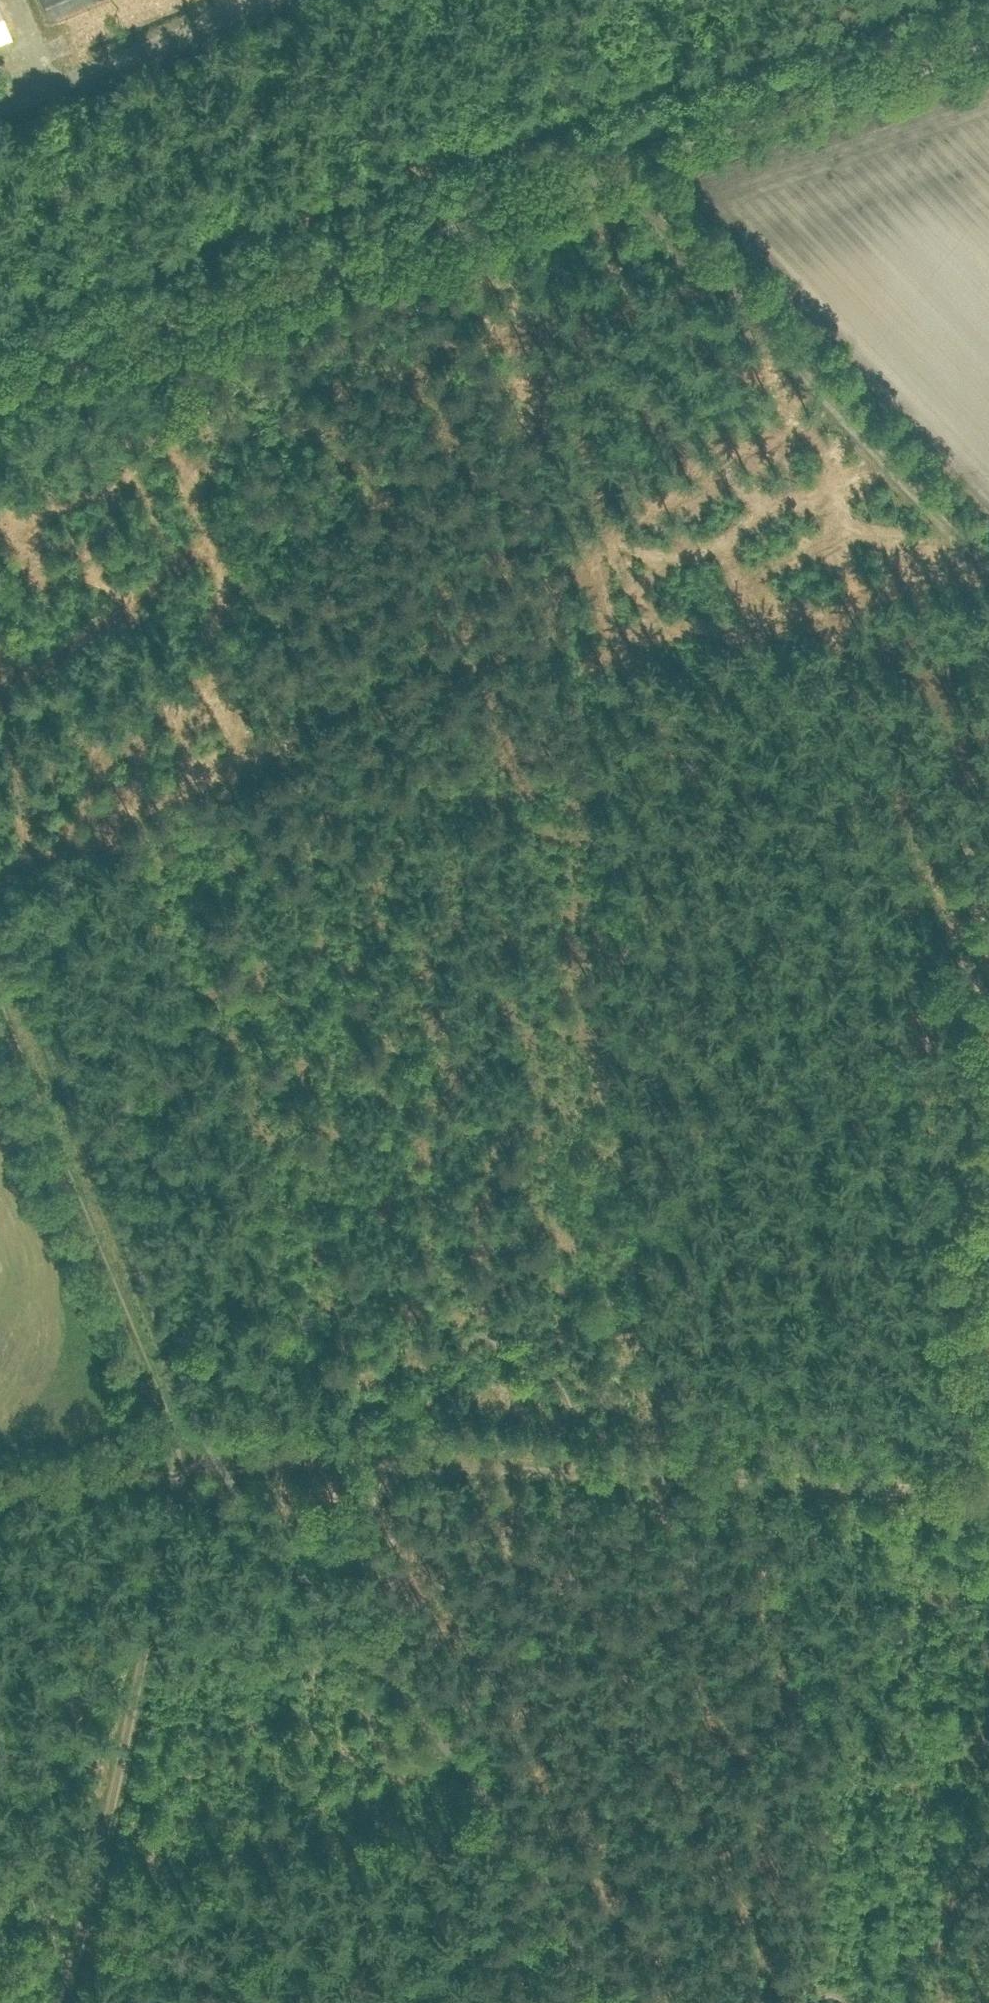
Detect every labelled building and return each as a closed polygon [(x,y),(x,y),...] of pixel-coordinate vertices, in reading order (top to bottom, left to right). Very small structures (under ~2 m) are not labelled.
[(50,16),(90,0),(43,0),(50,16)] [(12,38),(0,10),(0,43),(12,38)]
